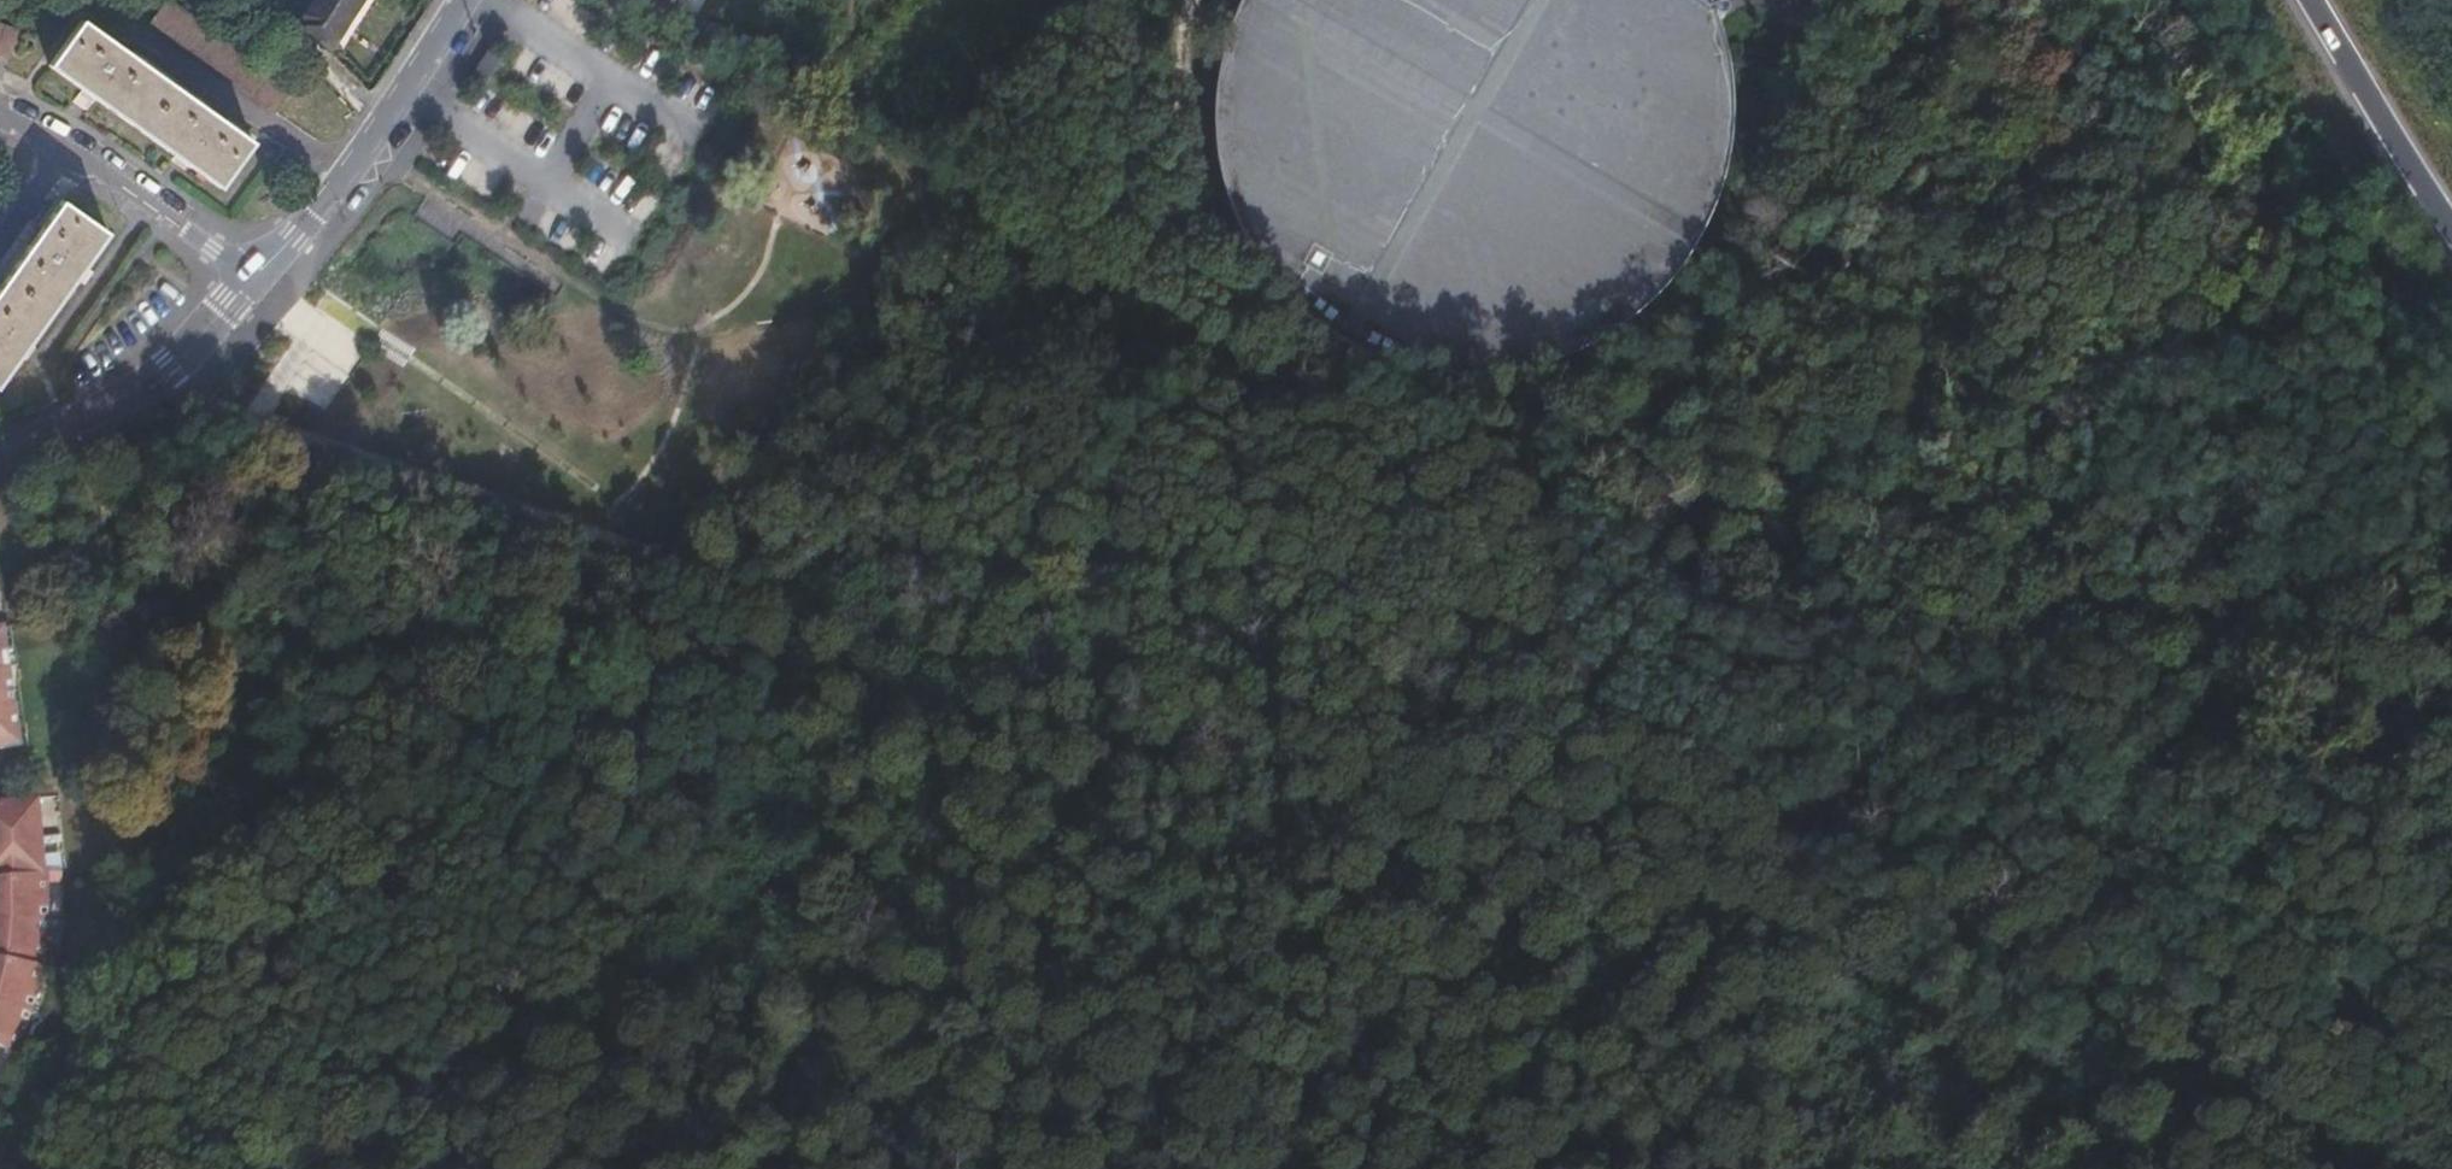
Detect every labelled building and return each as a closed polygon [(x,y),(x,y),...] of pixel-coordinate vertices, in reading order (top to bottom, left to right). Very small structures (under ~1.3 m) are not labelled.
[(300,27),(333,50),(365,0),(318,0),(300,27)] [(1242,1),(1230,32),(1225,47),(1222,62),(1219,78),(1218,94),(1217,126),(1219,142),(1221,158),(1225,174),(1229,189),(1235,204),(1241,219),(1248,233),(1245,236),(1256,256),(1260,254),(1269,267),(1290,291),(1301,302),(1313,313),(1340,330),(1370,346),(1398,356),(1429,363),(1461,367),(1462,370),(1484,371),(1487,367),(1515,363),(1545,355),(1565,349),(1586,339),(1619,319),(1639,303),(1665,276),(1682,255),(1687,245),(1690,246),(1700,228),(1698,226),(1710,197),(1715,181),(1719,166),(1723,134),(1724,118),(1723,86),(1717,55),(1708,24),(1697,0),(1241,0),(1242,1)] [(273,114),(292,90),(168,1),(150,25),(273,114)] [(690,13),(682,31),(715,46),(723,28),(690,13)] [(220,188),(252,144),(82,20),(50,66),(220,188)] [(11,59),(21,30),(0,23),(0,56),(11,59)] [(109,233),(62,199),(0,286),(0,385),(109,233)] [(9,739),(0,676),(0,740),(9,739)] [(13,1055),(30,1012),(40,967),(42,929),(40,874),(32,874),(32,860),(35,860),(31,817),(27,817),(26,801),(0,803),(0,1049),(13,1055)]
